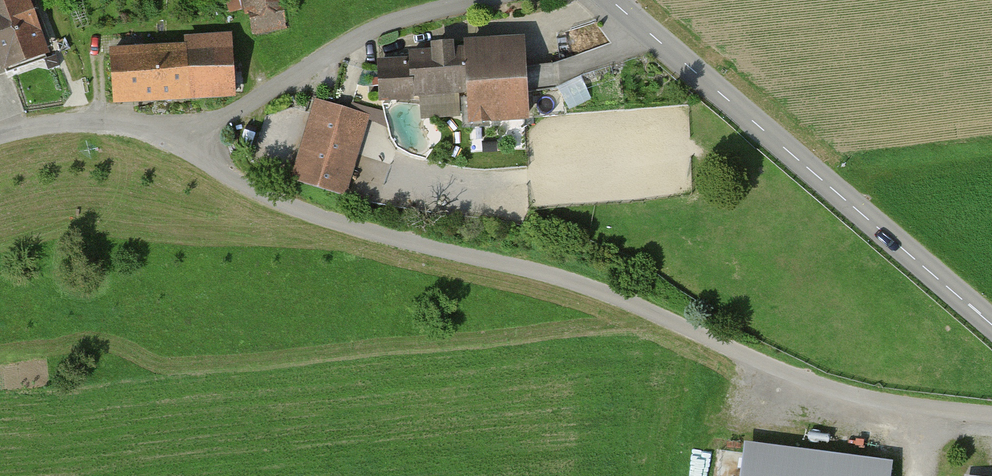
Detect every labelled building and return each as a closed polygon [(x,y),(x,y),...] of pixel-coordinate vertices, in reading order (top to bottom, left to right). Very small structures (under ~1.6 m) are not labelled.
[(0,4),(0,64),(2,63),(6,72),(46,58),(26,0),(10,0),(0,4)] [(233,9),(250,7),(254,32),(291,27),(287,0),(232,0),(233,9)] [(468,91),(469,120),(525,117),(523,93),(555,91),(553,66),(521,67),(520,48),(451,52),(451,45),(434,46),(435,53),(410,54),(410,56),(394,56),(395,66),(378,67),(379,71),(377,71),(378,78),(379,78),(380,96),(468,91)] [(235,49),(109,56),(112,110),(238,103),(235,49)] [(360,128),(316,115),(296,180),(341,193),(360,128)] [(747,452),(744,475),(887,475),(888,471),(747,452)]
